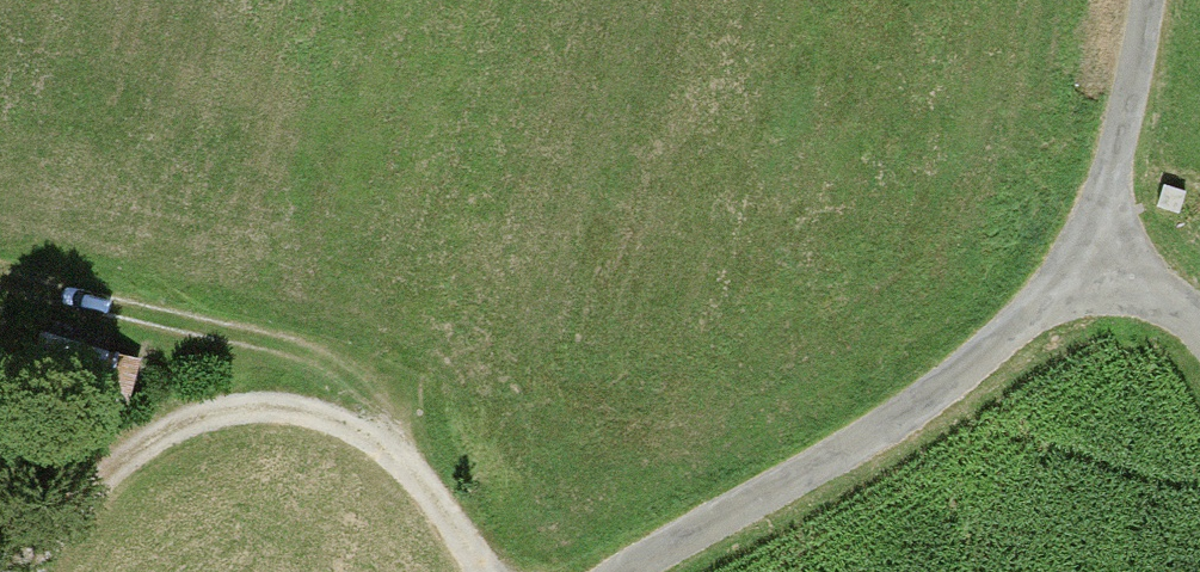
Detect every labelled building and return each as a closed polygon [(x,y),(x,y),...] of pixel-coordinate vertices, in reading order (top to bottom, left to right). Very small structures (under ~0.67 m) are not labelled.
[(75,352),(69,387),(114,393),(119,359),(75,352)]
